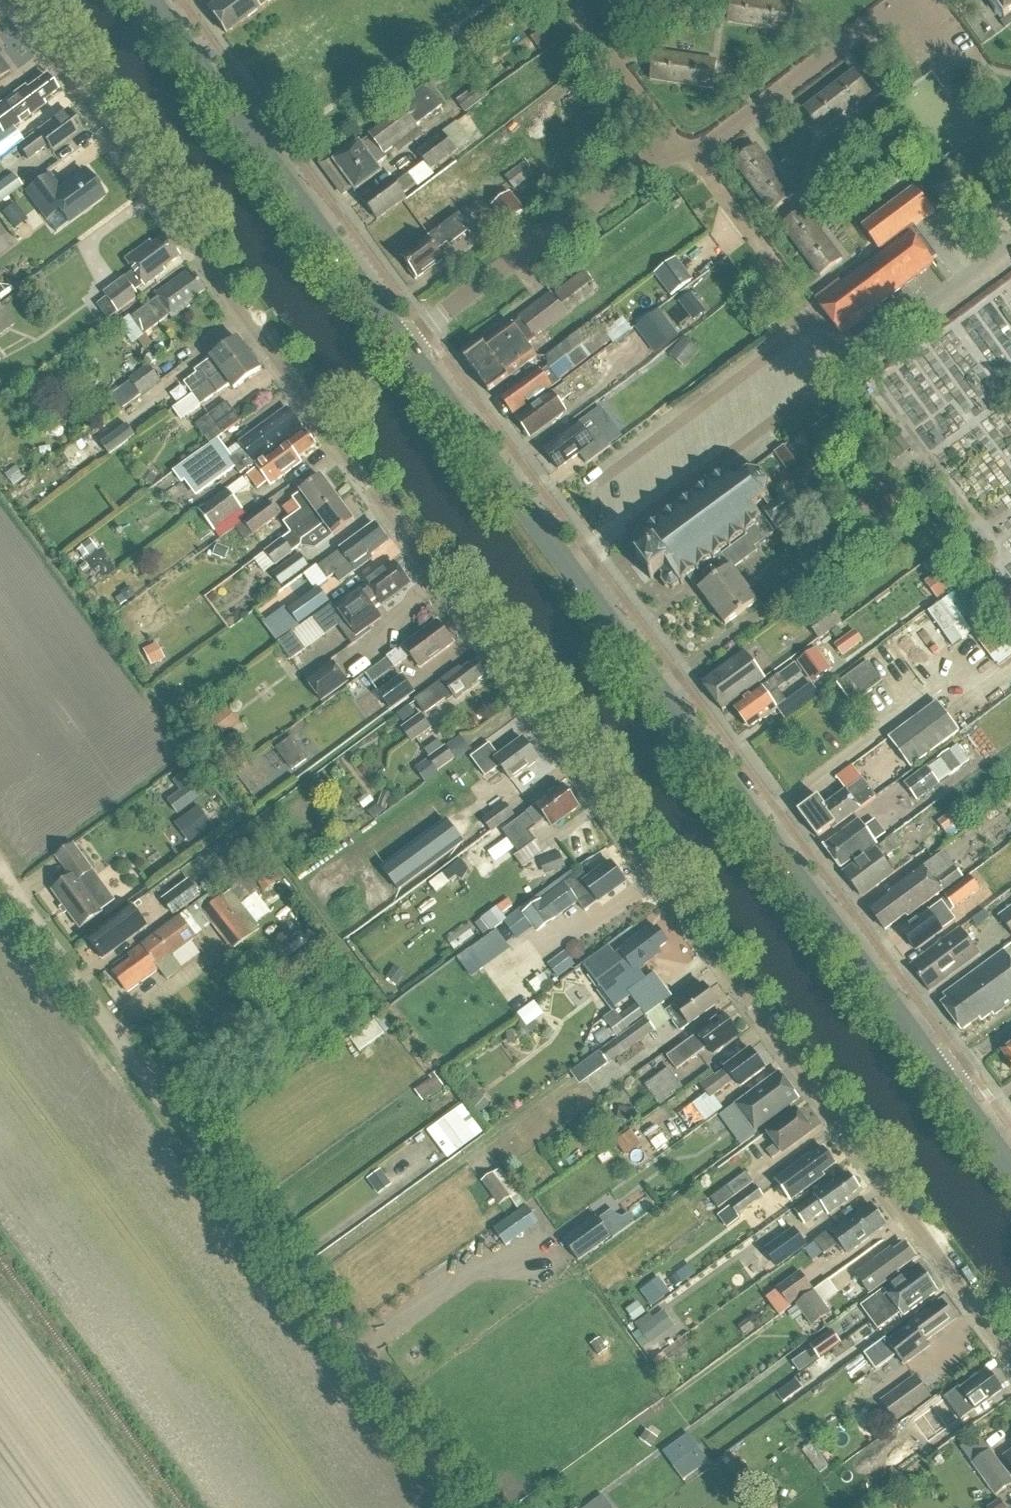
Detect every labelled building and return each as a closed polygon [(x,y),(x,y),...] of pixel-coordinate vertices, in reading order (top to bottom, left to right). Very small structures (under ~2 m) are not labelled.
[(206,9),(225,35),(272,0),(219,0),(206,9)] [(763,1),(753,0),(731,0),(727,24),(759,29),(763,1)] [(1005,20),(1010,15),(1010,0),(990,0),(1005,20)] [(795,6),(763,1),(759,29),(791,33),(795,6)] [(682,86),(686,58),(654,54),(651,81),(682,86)] [(718,63),(686,58),(682,86),(714,90),(718,63)] [(9,72),(0,60),(0,79),(9,72)] [(542,63),(533,68),(539,77),(547,71),(542,63)] [(533,77),(529,72),(513,84),(517,89),(533,77)] [(855,72),(829,91),(846,113),(871,94),(855,72)] [(0,105),(0,131),(1,132),(0,133),(0,159),(22,143),(13,130),(45,106),(42,103),(57,92),(46,78),(27,92),(24,88),(0,105)] [(465,114),(489,97),(480,85),(457,102),(465,114)] [(443,107),(428,86),(401,106),(404,109),(368,136),(370,138),(346,156),(342,150),(321,165),(343,195),(352,189),(355,193),(382,173),(376,165),(386,157),(384,155),(419,129),(416,126),(443,107)] [(820,132),(846,113),(829,91),(804,110),(820,132)] [(67,111),(17,148),(27,161),(47,146),(53,154),(82,132),(67,111)] [(457,123),(417,152),(432,172),(457,153),(456,152),(471,141),(457,123)] [(756,146),(734,163),(753,189),(775,172),(756,146)] [(514,190),(534,175),(525,163),(505,178),(514,190)] [(58,211),(68,225),(104,198),(85,172),(60,190),(49,175),(25,193),(45,220),(58,211)] [(795,198),(775,172),(753,189),(773,214),(795,198)] [(22,187),(12,175),(0,184),(0,203),(22,187)] [(378,222),(407,200),(404,195),(416,186),(409,175),(396,185),(393,180),(363,202),(378,222)] [(913,225),(932,211),(915,188),(862,228),(880,252),(881,251),(883,254),(911,234),(915,239),(921,235),(913,225)] [(491,207),(505,226),(525,212),(510,192),(491,207)] [(1,213),(14,230),(27,221),(14,204),(1,213)] [(804,210),(782,226),(801,252),(824,235),(804,210)] [(460,216),(404,257),(412,268),(410,269),(418,280),(446,260),(439,251),(449,243),(451,246),(471,231),(460,216)] [(869,316),(936,266),(932,261),(937,258),(921,235),(915,239),(911,234),(883,254),(842,285),(840,282),(816,301),(844,339),(848,335),(854,343),(877,326),(869,316)] [(843,261),(824,235),(801,252),(821,278),(843,261)] [(97,305),(108,320),(140,297),(136,291),(143,286),(145,288),(166,272),(165,269),(181,257),(165,236),(153,245),(151,242),(125,261),(133,272),(104,294),(107,298),(97,305)] [(670,297),(692,280),(675,257),(652,273),(670,297)] [(131,319),(144,336),(170,317),(172,319),(191,306),(189,303),(206,290),(195,275),(191,278),(187,272),(155,296),(158,299),(131,319)] [(726,288),(733,297),(744,290),(736,280),(726,288)] [(565,286),(554,294),(562,304),(573,296),(565,286)] [(690,294),(698,305),(708,297),(699,286),(690,294)] [(466,362),(491,395),(537,359),(527,345),(533,340),(534,341),(567,317),(551,295),(518,320),(519,321),(466,362)] [(0,305),(0,334),(14,324),(0,305)] [(679,336),(659,310),(635,328),(654,354),(679,336)] [(552,390),(548,384),(557,377),(560,381),(611,342),(603,331),(590,341),(583,331),(547,358),(548,368),(541,373),(540,371),(502,399),(514,416),(526,407),(527,409),(552,390)] [(684,338),(670,356),(686,369),(701,351),(684,338)] [(193,396),(250,354),(239,339),(195,372),(197,374),(184,384),(193,396)] [(193,396),(174,410),(181,421),(201,407),(216,396),(231,385),(235,390),(262,371),(250,354),(193,396)] [(120,411),(161,382),(149,365),(129,380),(131,382),(110,397),(120,411)] [(548,423),(565,410),(561,404),(573,395),(565,384),(517,419),(528,434),(547,421),(548,423)] [(196,426),(210,445),(224,435),(218,427),(236,414),(228,403),(196,426)] [(289,437),(302,428),(288,409),(241,444),(244,449),(232,459),(228,453),(219,440),(176,472),(184,483),(187,480),(198,496),(235,468),(241,476),(291,439),(289,437)] [(218,427),(224,435),(241,422),(236,414),(218,427)] [(822,445),(840,432),(829,417),(811,430),(822,445)] [(578,422),(543,449),(557,468),(578,453),(586,463),(610,445),(596,425),(586,433),(578,422)] [(127,425),(101,444),(110,456),(136,437),(127,425)] [(269,484),(271,486),(302,463),(300,459),(317,446),(307,433),(258,469),(260,472),(251,479),(259,491),(269,484)] [(797,464),(784,447),(774,454),(787,471),(797,464)] [(10,481),(21,473),(17,468),(6,476),(10,481)] [(152,487),(157,478),(146,471),(141,480),(152,487)] [(691,576),(701,589),(731,566),(734,569),(758,551),(755,548),(774,533),(762,516),(764,515),(776,531),(797,516),(784,499),(774,506),(772,503),(774,486),(764,473),(748,471),(734,481),(731,476),(714,475),(714,474),(704,481),(705,482),(638,531),(640,534),(637,536),(637,546),(641,551),(640,552),(639,556),(640,557),(636,561),(652,582),(660,576),(660,577),(659,583),(665,590),(676,591),(683,586),(681,583),(691,576)] [(15,488),(25,480),(21,473),(10,481),(15,488)] [(285,524),(292,534),(339,500),(322,477),(301,493),(301,494),(293,499),(302,511),(285,524)] [(214,532),(243,510),(227,489),(198,511),(214,532)] [(355,522),(339,500),(292,534),(266,553),(276,566),(295,552),(302,547),(303,541),(326,525),(334,537),(355,522)] [(253,535),(279,516),(269,502),(243,522),(253,535)] [(375,525),(319,568),(328,581),(350,564),(356,572),(374,559),(372,556),(389,543),(375,525)] [(83,546),(90,555),(97,550),(90,540),(83,546)] [(225,561),(229,550),(217,545),(213,556),(225,561)] [(281,587),(309,567),(300,554),(272,574),(281,587)] [(337,607),(336,608),(343,617),(346,621),(340,625),(354,644),(369,633),(367,630),(381,620),(374,611),(381,606),(381,607),(410,586),(407,582),(409,580),(404,574),(402,575),(395,565),(367,585),(367,586),(361,591),(360,590),(339,606),(337,607)] [(758,602),(734,569),(731,566),(701,589),(699,590),(726,626),(758,602)] [(958,584),(947,569),(936,577),(947,592),(958,584)] [(299,626),(330,603),(319,589),(289,611),(299,626)] [(961,589),(928,613),(945,635),(954,648),(973,634),(982,627),(974,615),(978,612),(961,589)] [(837,627),(842,624),(831,608),(808,624),(819,640),(831,632),(837,627)] [(991,620),(982,627),(973,634),(998,667),(1010,657),(1010,647),(991,620)] [(454,645),(438,623),(406,647),(405,645),(387,658),(395,669),(411,657),(421,670),(454,645)] [(837,627),(831,632),(836,639),(843,635),(837,627)] [(856,630),(834,641),(841,654),(863,643),(856,630)] [(306,650),(293,633),(279,644),(291,661),(306,650)] [(152,667),(166,660),(158,644),(144,651),(152,667)] [(831,670),(816,649),(797,663),(812,684),(831,670)] [(767,680),(746,652),(703,684),(724,712),(767,680)] [(487,677),(476,661),(474,662),(474,663),(464,671),(462,668),(423,696),(415,702),(425,715),(433,710),(453,696),(457,701),(474,689),(472,687),(485,677),(485,678),(487,677)] [(334,662),(306,682),(321,703),(349,683),(334,662)] [(868,663),(837,686),(852,705),(883,682),(868,663)] [(766,719),(778,710),(777,708),(787,702),(779,691),(787,685),(779,675),(734,708),(741,718),(739,719),(746,728),(748,727),(749,729),(763,719),(766,719)] [(378,694),(390,710),(414,692),(402,676),(378,694)] [(889,740),(911,768),(959,732),(938,703),(889,740)] [(208,724),(219,739),(239,725),(228,709),(208,724)] [(411,744),(431,729),(421,714),(401,729),(411,744)] [(456,761),(471,751),(461,737),(446,747),(446,746),(444,747),(439,740),(424,750),(430,758),(428,759),(415,769),(426,784),(439,774),(438,772),(455,760),(456,761)] [(276,750),(293,772),(308,760),(291,738),(276,750)] [(500,768),(511,782),(540,761),(524,739),(500,757),(490,744),(471,759),(486,778),(500,768)] [(937,760),(950,777),(963,768),(950,751),(937,760)] [(927,767),(904,784),(917,802),(940,785),(939,784),(927,767)] [(186,770),(168,785),(176,796),(195,781),(186,770)] [(837,826),(838,827),(877,798),(863,779),(825,806),(818,797),(798,812),(818,839),(837,826)] [(537,827),(538,828),(546,821),(552,829),(579,809),(577,807),(579,805),(572,796),(570,797),(563,787),(527,813),(528,814),(503,832),(519,854),(536,842),(529,833),(537,827)] [(157,796),(164,806),(175,798),(168,788),(157,796)] [(387,811),(392,795),(383,792),(379,806),(378,808),(387,811)] [(368,794),(358,802),(364,810),(374,802),(368,794)] [(492,833),(514,816),(505,804),(483,820),(492,833)] [(387,811),(378,808),(379,806),(368,814),(374,821),(387,811)] [(189,844),(213,827),(199,807),(175,824),(189,844)] [(939,824),(946,834),(959,824),(951,815),(939,824)] [(437,846),(456,833),(446,819),(428,833),(437,846)] [(855,859),(856,861),(877,845),(859,821),(825,847),(841,869),(855,859)] [(903,847),(895,836),(844,874),(862,898),(894,875),(882,858),(887,855),(888,857),(903,847)] [(248,842),(238,850),(248,862),(258,854),(248,842)] [(75,845),(57,858),(71,878),(53,892),(81,930),(104,913),(102,912),(116,902),(75,845)] [(561,854),(540,861),(545,875),(566,868),(561,854)] [(434,877),(444,870),(435,857),(424,864),(434,877)] [(906,917),(908,919),(942,893),(943,894),(964,878),(955,865),(944,873),(934,860),(889,894),(890,896),(871,911),(886,932),(906,917)] [(462,881),(470,872),(461,861),(443,874),(450,883),(456,878),(462,881)] [(594,896),(599,903),(626,883),(611,863),(589,880),(582,872),(523,915),(537,933),(577,903),(578,904),(594,896)] [(266,893),(277,884),(266,870),(254,878),(266,893)] [(456,878),(450,883),(443,874),(430,885),(437,894),(447,886),(456,897),(460,894),(463,898),(468,893),(465,890),(468,888),(466,886),(469,884),(466,880),(463,882),(462,881),(456,878)] [(945,897),(946,899),(901,931),(916,951),(956,921),(950,912),(954,909),(955,909),(980,890),(971,878),(945,897)] [(166,899),(172,894),(166,884),(153,893),(157,900),(164,896),(166,899)] [(179,917),(180,917),(195,938),(212,925),(232,951),(261,929),(232,891),(222,899),(215,890),(179,917)] [(506,921),(502,914),(518,905),(513,896),(472,919),(481,934),(506,921)] [(133,908),(89,940),(104,961),(148,928),(133,908)] [(1010,934),(1010,909),(999,917),(1010,934)] [(128,993),(160,970),(168,981),(169,980),(168,979),(181,969),(172,956),(196,939),(195,938),(180,917),(128,956),(132,961),(115,975),(128,993)] [(657,928),(651,933),(648,930),(613,956),(608,949),(585,967),(615,1006),(645,983),(637,972),(661,954),(659,951),(669,944),(657,928)] [(930,992),(980,955),(961,929),(910,965),(930,992)] [(946,1000),(941,1004),(962,1033),(979,1020),(981,1022),(992,1014),(994,1017),(1010,1005),(1010,961),(1004,951),(943,996),(946,1000)] [(565,952),(548,965),(558,979),(575,966),(565,952)] [(392,973),(387,979),(397,986),(402,980),(392,973)] [(666,1013),(681,1033),(719,1005),(704,985),(675,1007),(675,1006),(666,1013)] [(397,1000),(402,993),(397,989),(392,995),(397,1000)] [(524,1023),(541,1011),(535,1003),(518,1015),(521,1020),(524,1023)] [(627,1029),(644,1017),(636,1005),(619,1017),(615,1011),(603,1019),(617,1038),(628,1030),(627,1029)] [(536,1022),(544,1016),(541,1011),(524,1023),(521,1020),(518,1029),(534,1034),(538,1023),(536,1022)] [(380,1013),(373,1018),(375,1021),(385,1035),(392,1030),(380,1013)] [(713,1057),(740,1037),(738,1035),(739,1031),(735,1026),(731,1025),(724,1016),(667,1058),(677,1071),(686,1065),(707,1049),(713,1057)] [(580,1086),(655,1031),(646,1019),(600,1053),(599,1052),(570,1073),(580,1086)] [(385,1035),(375,1021),(350,1040),(360,1053),(385,1035)] [(1002,1051),(1010,1064),(1010,1045),(1002,1051)] [(714,1097),(736,1081),(740,1088),(766,1069),(752,1051),(702,1088),(707,1095),(711,1100),(714,1097)] [(669,1069),(645,1086),(659,1105),(683,1088),(669,1069)] [(748,1132),(750,1135),(799,1100),(780,1074),(736,1106),(753,1128),(748,1132)] [(435,1075),(413,1088),(421,1101),(443,1087),(435,1075)] [(480,1116),(491,1104),(480,1094),(469,1106),(480,1116)] [(711,1100),(707,1095),(679,1116),(677,1114),(667,1121),(680,1140),(723,1109),(714,1097),(711,1100)] [(635,1114),(635,1110),(619,1109),(618,1121),(634,1123),(634,1121),(635,1114)] [(456,1112),(428,1132),(448,1160),(476,1139),(456,1112)] [(773,1160),(811,1132),(797,1112),(768,1133),(776,1145),(767,1152),(773,1160)] [(658,1152),(669,1143),(662,1135),(651,1144),(658,1152)] [(818,1177),(828,1170),(836,1164),(825,1149),(812,1159),(810,1157),(776,1182),(790,1201),(820,1179),(818,1177)] [(378,1193),(390,1184),(378,1170),(367,1179),(378,1193)] [(746,1173),(711,1199),(718,1209),(753,1183),(746,1173)] [(512,1198),(494,1174),(482,1182),(500,1207),(512,1198)] [(836,1185),(834,1183),(795,1211),(805,1225),(825,1211),(829,1217),(853,1199),(852,1197),(860,1191),(857,1186),(858,1184),(854,1179),(852,1179),(849,1175),(836,1185)] [(738,1216),(763,1197),(756,1187),(730,1206),(738,1216)] [(872,1206),(834,1233),(832,1231),(815,1243),(825,1256),(841,1244),(848,1255),(887,1227),(872,1206)] [(597,1216),(563,1241),(579,1262),(612,1238),(597,1216)] [(804,1244),(793,1228),(764,1249),(775,1266),(804,1244)] [(905,1244),(894,1252),(891,1248),(856,1275),(870,1295),(899,1274),(898,1272),(916,1259),(905,1244)] [(871,1321),(928,1279),(918,1266),(861,1308),(871,1321)] [(800,1272),(776,1289),(789,1306),(813,1289),(800,1272)] [(658,1276),(639,1291),(650,1306),(669,1292),(658,1276)] [(937,1292),(928,1279),(871,1321),(879,1331),(901,1314),(903,1318),(937,1292)] [(796,1305),(812,1327),(831,1313),(815,1291),(796,1305)] [(634,1323),(646,1314),(637,1302),(634,1305),(632,1302),(623,1309),(634,1323)] [(938,1334),(956,1321),(952,1316),(953,1313),(948,1307),(946,1307),(942,1302),(923,1316),(921,1313),(909,1323),(911,1325),(888,1342),(907,1368),(930,1351),(926,1346),(940,1337),(938,1334)] [(636,1325),(650,1345),(664,1334),(650,1315),(636,1325)] [(744,1335),(753,1328),(748,1320),(738,1327),(744,1335)] [(819,1359),(840,1344),(831,1331),(810,1347),(812,1349),(819,1359)] [(875,1371),(897,1355),(886,1340),(864,1355),(875,1371)] [(806,1369),(819,1359),(812,1349),(799,1359),(806,1369)] [(805,1388),(815,1381),(807,1370),(797,1377),(805,1388)] [(1003,1390),(988,1371),(962,1391),(960,1388),(946,1399),(962,1421),(975,1411),(1003,1390)] [(907,1415),(931,1397),(919,1380),(895,1398),(907,1415)] [(651,1449),(658,1439),(646,1431),(640,1440),(651,1449)] [(687,1458),(696,1471),(709,1463),(699,1449),(687,1458)] [(995,1497),(1010,1485),(1010,1479),(990,1450),(971,1464),(995,1497)] [(587,1507),(612,1507),(603,1496),(587,1507)]
